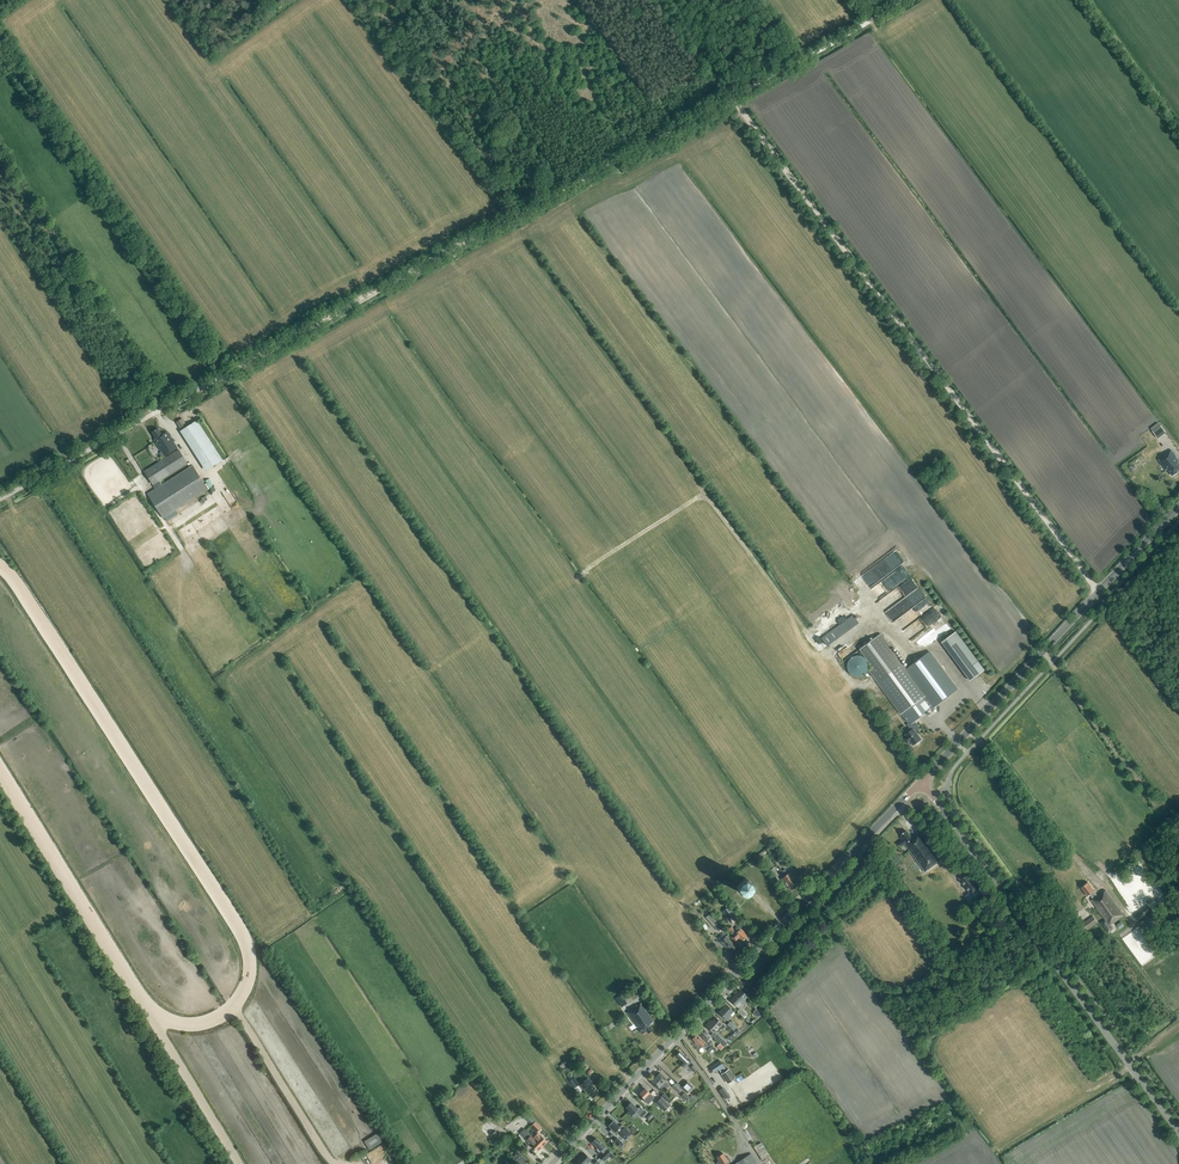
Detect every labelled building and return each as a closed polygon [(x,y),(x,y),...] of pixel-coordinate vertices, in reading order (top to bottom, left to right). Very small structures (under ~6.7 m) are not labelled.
[(187,427),(182,418),(176,422),(181,430),(180,431),(205,471),(222,460),(197,420),(187,427)] [(1158,439),(1166,433),(1160,426),(1152,432),(1158,439)] [(158,428),(152,432),(156,439),(154,440),(161,451),(159,453),(163,459),(166,457),(166,456),(178,448),(167,432),(162,435),(158,428)] [(163,459),(144,472),(153,485),(156,489),(148,494),(163,518),(208,490),(192,465),(161,485),(159,482),(187,463),(178,449),(166,457),(163,459)] [(1145,463),(1155,456),(1150,449),(1140,456),(1145,463)] [(1178,471),(1178,464),(1178,463),(1178,461),(1176,458),(1177,458),(1171,450),(1162,457),(1158,460),(1166,470),(1168,469),(1173,476),(1178,471)] [(854,615),(822,638),(828,646),(860,623),(854,615)] [(942,617),(911,640),(917,647),(948,625),(942,617)] [(906,669),(902,664),(903,663),(881,633),(860,649),(873,668),(870,670),(909,723),(907,724),(911,730),(906,734),(907,736),(904,739),(907,744),(911,741),(913,745),(916,743),(916,744),(919,742),(919,741),(921,739),(916,732),(920,729),(915,722),(934,708),(934,707),(959,690),(930,651),(906,669)] [(857,677),(859,677),(860,677),(861,677),(862,676),(863,676),(864,675),(865,675),(866,674),(866,673),(867,672),(868,671),(868,670),(869,669),(869,668),(869,667),(869,666),(869,665),(869,664),(868,663),(868,662),(868,661),(867,660),(866,659),(865,658),(865,657),(864,657),(863,656),(862,656),(861,656),(859,655),(858,655),(857,655),(856,656),(855,656),(854,656),(853,657),(852,657),(851,658),(850,659),(849,660),(849,661),(848,662),(848,663),(848,664),(847,665),(847,666),(847,667),(847,668),(848,669),(848,670),(849,671),(849,672),(850,673),(851,674),(851,675),(852,675),(853,676),(854,676),(855,677),(856,677),(857,677)] [(978,660),(963,671),(970,681),(985,670),(978,660)] [(894,722),(890,716),(884,720),(888,726),(894,722)] [(912,839),(906,831),(901,835),(902,837),(901,838),(902,840),(898,844),(900,847),(905,844),(925,872),(940,861),(920,833),(912,839)] [(783,867),(786,865),(781,858),(778,861),(783,867)] [(775,877),(779,875),(773,868),(770,870),(775,877)] [(782,872),(795,887),(799,883),(789,872),(788,873),(785,869),(782,872)] [(970,902),(982,894),(979,890),(980,889),(967,871),(958,878),(969,893),(965,895),(970,902)] [(791,890),(795,887),(782,872),(779,874),(782,878),(781,879),(791,890)] [(746,896),(748,895),(753,890),(755,887),(753,884),(748,880),(745,878),(738,884),(737,887),(739,891),(743,895),(746,896)] [(1098,896),(1094,891),(1088,883),(1081,888),(1088,896),(1090,894),(1094,899),(1091,901),(1105,919),(1101,923),(1109,932),(1113,929),(1110,925),(1124,915),(1105,890),(1098,896)] [(1145,906),(1133,914),(1138,921),(1150,912),(1152,911),(1147,905),(1145,906)] [(739,919),(729,907),(724,911),(730,919),(732,917),(735,922),(739,919)] [(722,927),(712,914),(707,918),(716,928),(717,930),(722,927)] [(1090,928),(1097,923),(1093,917),(1085,923),(1090,928)] [(737,928),(734,930),(731,926),(728,930),(731,933),(732,932),(734,934),(731,938),(735,942),(739,938),(742,941),(747,935),(740,928),(740,929),(739,928),(737,928)] [(723,933),(718,938),(721,941),(721,942),(724,945),(727,949),(728,948),(732,951),(736,946),(726,936),(723,933)] [(1151,934),(1146,938),(1155,950),(1160,946),(1151,934)] [(739,1008),(746,1001),(744,999),(747,996),(740,990),(730,1000),(739,1008)] [(653,1030),(649,1025),(653,1022),(641,1003),(627,1013),(637,1027),(637,1026),(643,1034),(647,1031),(648,1034),(653,1030)] [(727,1020),(729,1018),(728,1017),(733,1012),(726,1004),(718,1012),(727,1020)] [(744,1018),(747,1014),(740,1008),(737,1011),(744,1018)] [(715,1017),(710,1023),(709,1022),(706,1025),(714,1033),(717,1031),(718,1032),(721,1029),(722,1029),(724,1027),(724,1025),(715,1017)] [(734,1031),(737,1028),(730,1021),(727,1025),(734,1031)] [(710,1045),(713,1042),(711,1041),(709,1039),(711,1036),(703,1028),(698,1033),(710,1045)] [(709,1046),(705,1042),(697,1034),(692,1039),(700,1047),(703,1045),(706,1048),(709,1046)] [(723,1040),(718,1035),(715,1038),(720,1043),(717,1047),(721,1050),(724,1047),(727,1043),(724,1040),(723,1040)] [(685,1068),(690,1063),(686,1059),(687,1059),(680,1052),(676,1056),(683,1062),(681,1064),(685,1068)] [(721,1074),(727,1070),(724,1066),(720,1061),(710,1067),(714,1073),(718,1070),(721,1074)] [(727,1084),(735,1078),(729,1069),(727,1070),(721,1074),(727,1084)] [(656,1077),(667,1088),(669,1085),(665,1081),(667,1079),(660,1073),(656,1077)] [(574,1077),(569,1080),(575,1088),(579,1085),(576,1080),(574,1077)] [(586,1079),(580,1085),(593,1098),(596,1095),(597,1095),(598,1094),(598,1093),(599,1092),(592,1085),(594,1083),(587,1077),(586,1079)] [(666,1088),(667,1088),(656,1077),(651,1082),(657,1089),(659,1087),(661,1089),(664,1086),(666,1088)] [(687,1094),(694,1087),(687,1080),(680,1087),(687,1094)] [(681,1095),(684,1092),(681,1089),(682,1089),(676,1083),(672,1086),(678,1092),(679,1092),(681,1095)] [(727,1099),(731,1096),(725,1086),(720,1089),(727,1099)] [(645,1088),(639,1094),(643,1098),(643,1099),(647,1103),(651,1100),(654,1097),(645,1088)] [(686,1101),(690,1097),(684,1092),(681,1095),(681,1096),(686,1101)] [(667,1101),(670,1098),(665,1093),(661,1096),(667,1101)] [(664,1112),(670,1105),(661,1097),(655,1103),(664,1112)] [(637,1109),(631,1102),(626,1107),(629,1110),(627,1112),(631,1116),(635,1112),(638,1115),(639,1115),(642,1118),(647,1113),(640,1106),(637,1109)] [(535,1121),(531,1117),(527,1120),(531,1125),(535,1121)] [(613,1121),(609,1125),(611,1128),(609,1130),(615,1136),(618,1133),(625,1140),(631,1134),(631,1133),(622,1125),(620,1127),(613,1121)] [(538,1131),(540,1129),(534,1122),(531,1126),(532,1127),(531,1127),(534,1130),(535,1129),(538,1131)] [(535,1140),(533,1138),(524,1129),(520,1133),(531,1144),(531,1145),(537,1151),(542,1147),(535,1140)] [(496,1143),(501,1139),(496,1131),(490,1135),(492,1137),(491,1138),(495,1143),(496,1143)] [(371,1149),(385,1141),(379,1132),(366,1140),(371,1149)] [(533,1138),(535,1140),(542,1147),(547,1142),(540,1135),(539,1136),(537,1134),(534,1137),(533,1138)] [(620,1147),(624,1144),(617,1137),(613,1141),(620,1147)] [(596,1138),(592,1143),(598,1148),(597,1149),(600,1152),(601,1151),(604,1154),(600,1158),(597,1161),(600,1163),(603,1160),(604,1162),(612,1154),(608,1150),(605,1147),(605,1146),(596,1138)] [(764,1142),(757,1144),(761,1155),(768,1152),(764,1142)] [(384,1145),(368,1153),(371,1161),(388,1153),(384,1145)] [(516,1153),(511,1158),(517,1163),(525,1163),(528,1161),(521,1155),(520,1156),(516,1153)] [(591,1160),(584,1153),(575,1163),(576,1163),(587,1163),(591,1160)] [(717,1157),(719,1161),(721,1163),(724,1163),(725,1163),(729,1163),(728,1162),(730,1161),(728,1157),(726,1158),(723,1153),(717,1157)] [(751,1154),(734,1163),(757,1163),(751,1154)]
